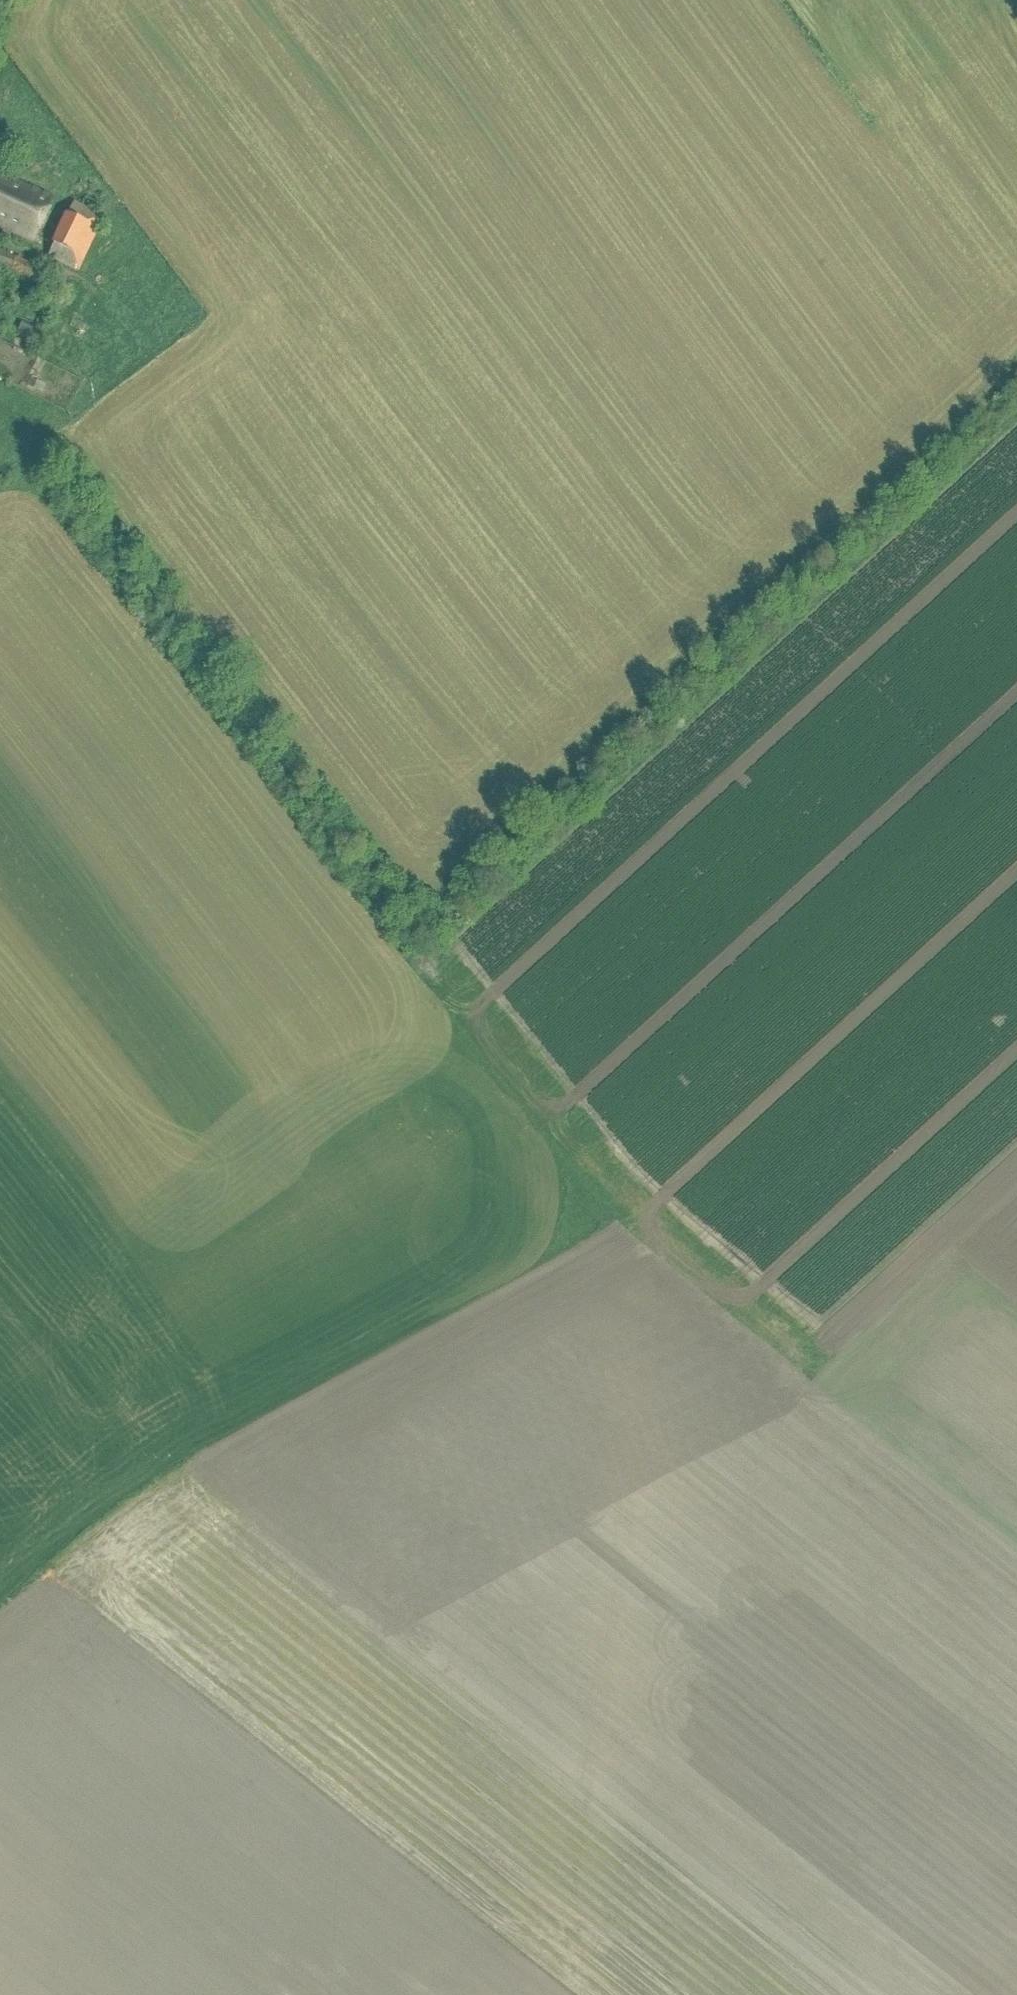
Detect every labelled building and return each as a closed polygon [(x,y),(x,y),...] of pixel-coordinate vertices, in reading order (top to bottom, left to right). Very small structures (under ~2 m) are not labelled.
[(32,243),(52,200),(12,182),(10,186),(0,182),(0,229),(32,243)] [(46,258),(77,273),(104,217),(73,202),(46,258)] [(0,233),(0,248),(4,250),(10,237),(0,233)] [(25,279),(31,265),(0,251),(0,268),(25,279)] [(41,334),(31,329),(26,339),(36,344),(41,334)]
